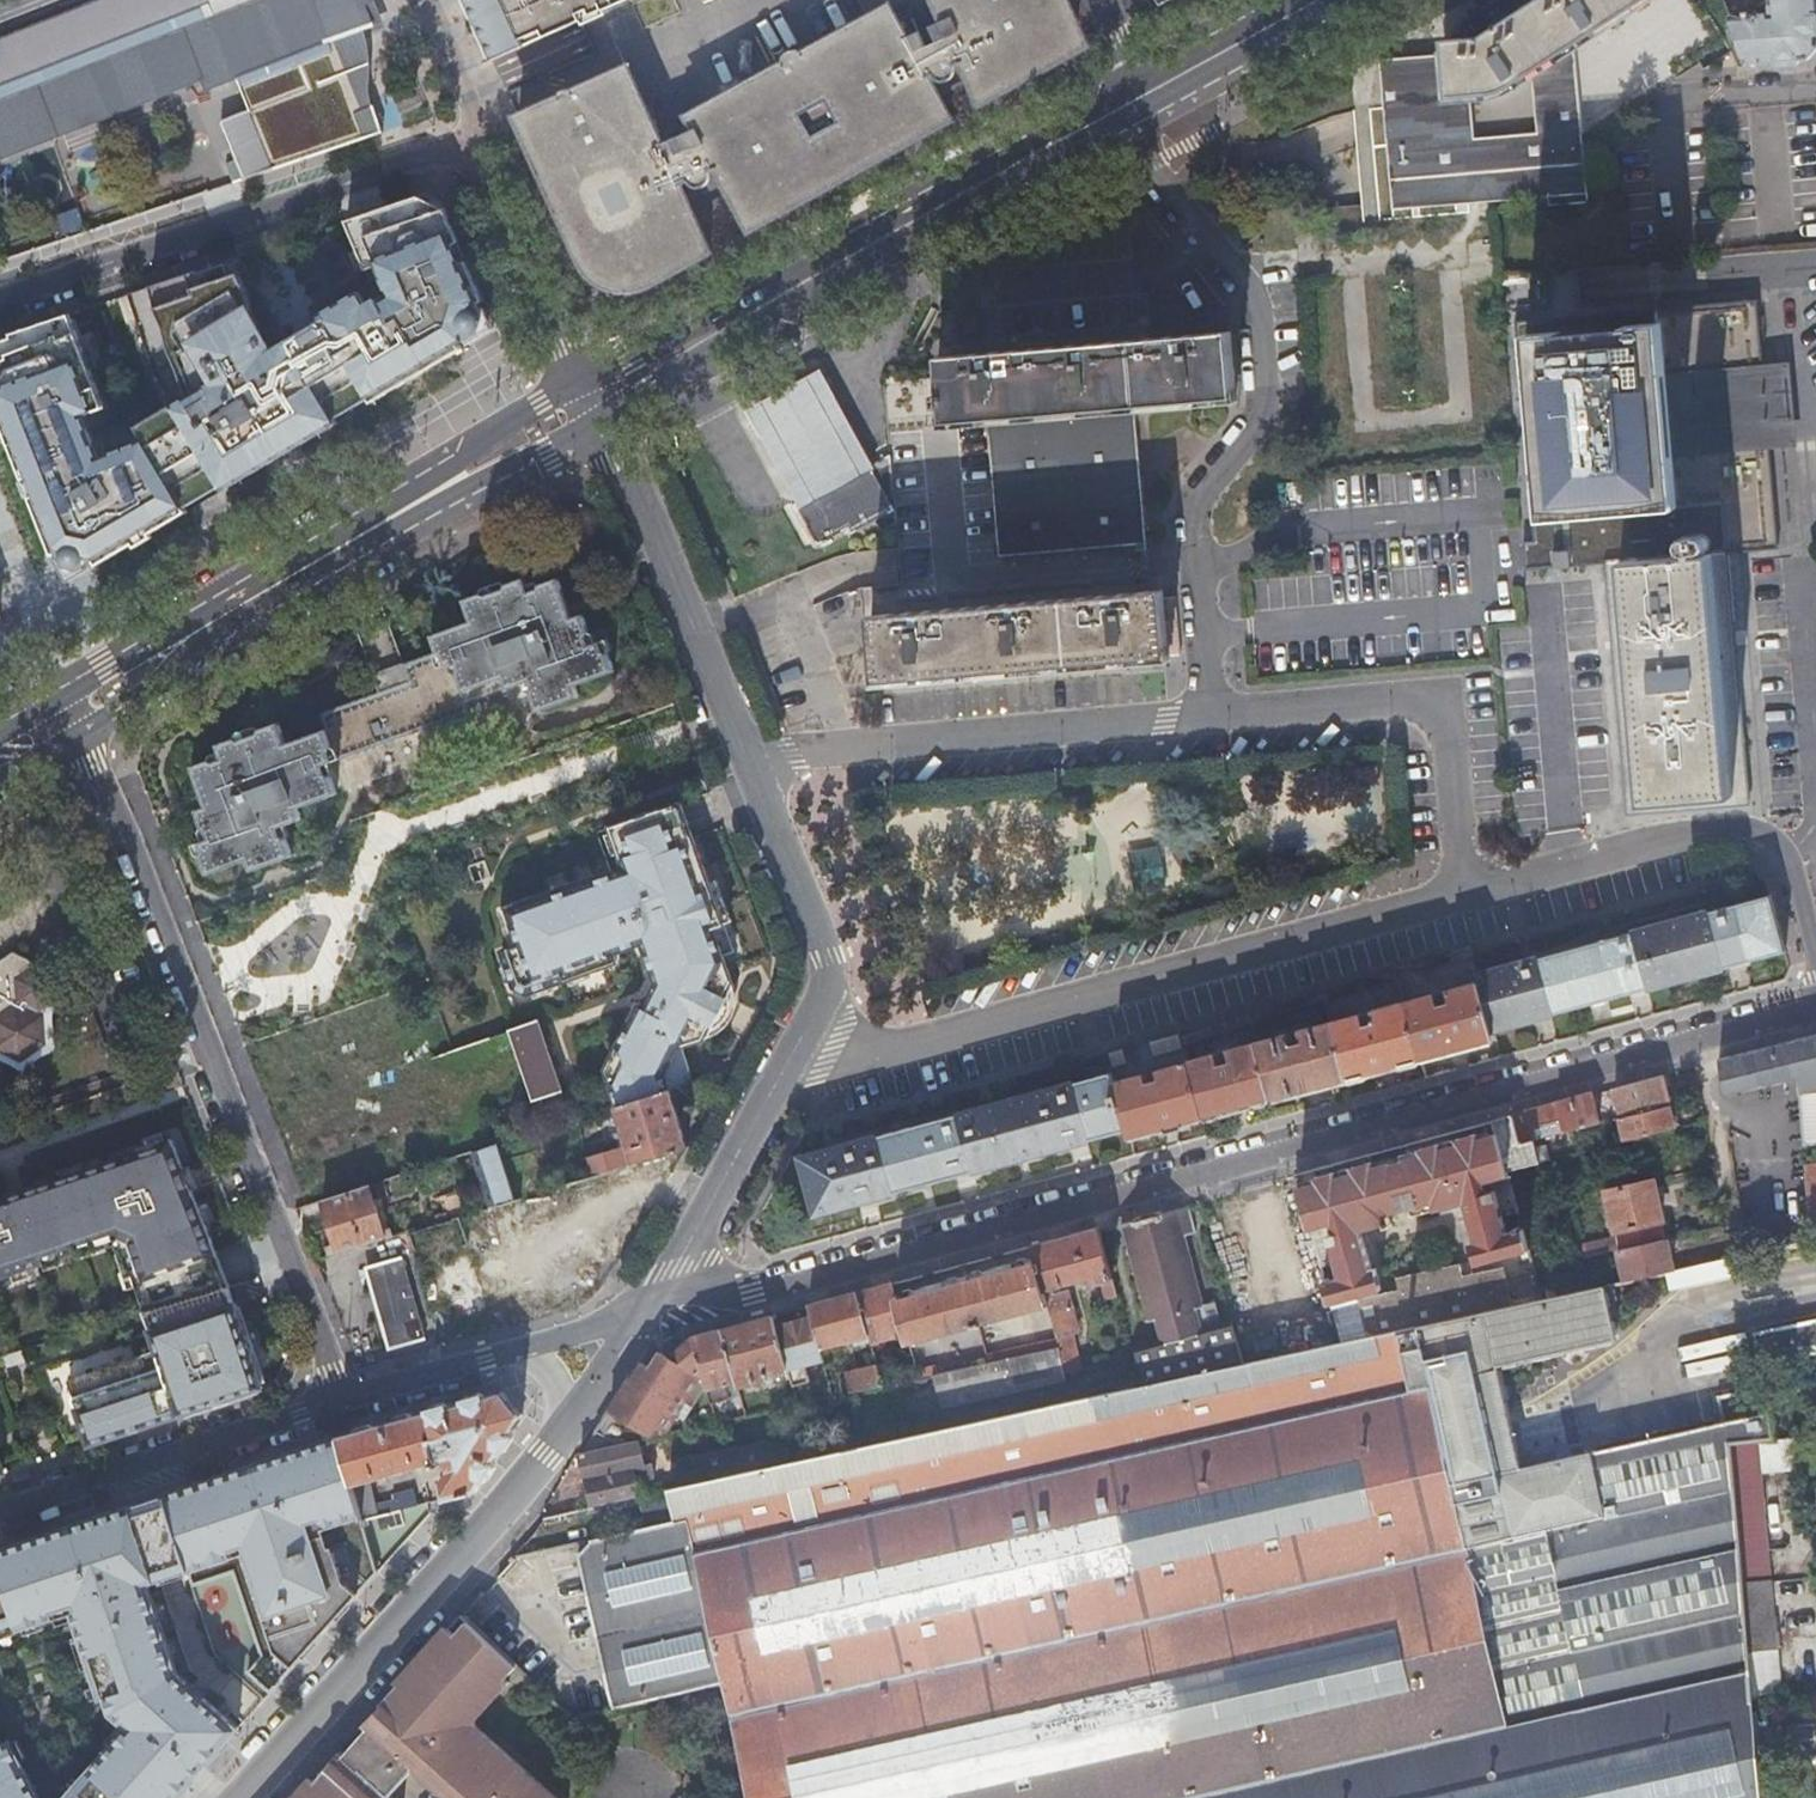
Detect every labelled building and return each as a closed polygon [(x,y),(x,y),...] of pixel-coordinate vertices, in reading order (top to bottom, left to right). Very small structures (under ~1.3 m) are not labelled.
[(203,77),(207,87),(236,75),(249,107),(221,118),(236,157),(226,161),(233,180),(383,129),(374,102),(363,106),(335,36),(372,21),(364,0),(99,0),(0,39),(0,158),(203,77)] [(491,60),(521,46),(519,40),(539,31),(542,37),(579,20),(576,14),(585,10),(588,17),(601,11),(625,0),(464,0),(491,60)] [(649,282),(709,250),(687,201),(684,195),(705,187),(709,184),(711,181),(712,178),(712,175),(711,171),(718,168),(727,184),(750,227),(780,211),(774,198),(802,183),(808,196),(892,149),(886,138),(912,123),(919,135),(950,118),(939,96),(928,77),(933,75),(937,79),(941,81),(944,81),(948,81),(968,71),(973,83),(981,101),(1079,47),(1059,0),(936,0),(944,18),(929,25),(936,41),(927,45),(919,30),(905,36),(890,7),(805,53),(799,48),(795,48),(791,49),(788,51),(784,55),(785,63),(692,115),(697,127),(671,139),(677,153),(668,157),(661,143),(627,68),(575,92),(571,90),(565,90),(561,93),(559,99),(517,118),(570,236),(574,235),(579,245),(585,253),(592,260),(601,267),(613,273),(623,276),(636,278),(646,277),(649,282)] [(1139,14),(1166,0),(1133,0),(1139,14)] [(1393,210),(1588,193),(1574,46),(1645,0),(1495,0),(1459,24),(1459,39),(1444,40),(1445,54),(1380,60),(1393,210)] [(1748,64),(1750,63),(1803,59),(1815,43),(1815,0),(1770,0),(1771,12),(1731,15),(1748,64)] [(579,20),(588,17),(585,10),(576,14),(579,20)] [(1747,64),(1748,64),(1731,15),(1730,16),(1747,64)] [(929,25),(919,30),(927,45),(936,41),(929,25)] [(939,96),(973,83),(968,71),(948,81),(944,81),(941,81),(937,79),(933,75),(928,77),(939,96)] [(886,138),(892,149),(919,135),(912,123),(886,138)] [(671,139),(661,143),(668,157),(677,153),(671,139)] [(684,195),(687,201),(727,184),(718,168),(711,171),(712,175),(712,178),(711,181),(709,184),(705,187),(684,195)] [(774,198),(780,211),(808,196),(802,183),(774,198)] [(25,482),(30,479),(38,497),(32,500),(53,554),(59,552),(71,573),(94,559),(97,565),(188,511),(185,506),(186,506),(221,485),(224,489),(339,421),(337,416),(371,396),(374,400),(463,347),(460,342),(488,324),(479,301),(485,299),(468,259),(463,261),(455,241),(460,239),(446,207),(419,194),(347,218),(378,295),(367,302),(360,289),(321,313),(324,317),(289,338),(239,255),(197,270),(188,273),(128,293),(154,370),(174,404),(143,423),(137,426),(144,438),(101,456),(84,414),(106,406),(69,314),(10,334),(11,337),(0,341),(0,418),(25,482)] [(1757,300),(1515,322),(1535,541),(1523,542),(1526,569),(1526,570),(1606,564),(1612,632),(1623,631),(1632,737),(1621,738),(1628,815),(1750,805),(1745,751),(1739,752),(1737,726),(1742,725),(1739,686),(1729,687),(1723,622),(1734,622),(1728,553),(1738,552),(1738,553),(1779,550),(1770,449),(1769,440),(1756,441),(1750,375),(1764,374),(1763,364),(1757,300)] [(1138,550),(1147,549),(1135,406),(1237,397),(1231,331),(957,355),(942,356),(938,356),(941,394),(936,394),(937,408),(943,407),(944,423),(987,419),(999,556),(1100,547),(1137,544),(1138,550)] [(942,356),(957,355),(957,347),(942,348),(942,356)] [(1764,374),(1750,375),(1756,441),(1769,440),(1770,449),(1800,446),(1793,362),(1763,364),(1764,374)] [(871,467),(873,471),(877,469),(822,368),(744,410),(796,503),(872,461),(875,465),(871,467)] [(895,510),(873,471),(871,467),(875,465),(872,461),(796,503),(792,505),(815,546),(849,528),(852,533),(895,510)] [(1138,550),(1137,544),(1100,547),(1101,554),(1138,550)] [(403,677),(373,688),(317,710),(325,733),(285,748),(276,724),(218,746),(222,758),(194,769),(208,809),(197,814),(208,843),(197,847),(208,876),(247,862),(251,873),(292,858),(282,829),(296,824),(291,810),(332,794),(322,765),(335,761),(335,763),(474,710),(470,700),(528,678),(538,707),(579,691),(574,677),(615,662),(604,634),(594,638),(584,610),(569,615),(554,575),(525,586),(520,575),(464,597),(471,619),(431,635),(435,644),(397,659),(398,661),(403,677)] [(1169,656),(1164,598),(1164,590),(871,615),(877,682),(1169,656)] [(1181,655),(1176,597),(1164,598),(1169,656),(1181,655)] [(367,672),(373,688),(403,677),(398,661),(367,672)] [(619,1106),(693,1083),(684,1047),(709,1039),(736,989),(726,957),(736,953),(682,802),(612,827),(626,868),(598,879),(597,876),(502,910),(513,947),(503,950),(515,986),(529,992),(617,962),(614,951),(644,941),(658,981),(645,1007),(639,1005),(620,1041),(625,1057),(612,1081),(619,1106)] [(1158,842),(1145,846),(1139,854),(1143,862),(1149,866),(1154,882),(1168,879),(1158,842)] [(1139,854),(1145,846),(1130,849),(1140,886),(1154,882),(1149,866),(1143,862),(1139,854)] [(1480,982),(1493,1030),(1786,950),(1771,895),(1478,974),(1480,982)] [(1398,968),(1400,977),(1472,954),(1470,946),(1398,968)] [(18,1059),(43,1042),(38,1010),(55,1000),(53,976),(4,951),(0,954),(0,1050),(18,1059)] [(1328,1000),(1400,977),(1398,968),(1325,991),(1328,1000)] [(1422,1060),(1495,1040),(1495,1039),(1493,1030),(1480,982),(1407,1002),(1422,1060)] [(736,989),(709,1039),(716,1037),(719,1035),(724,1031),(729,1025),(733,1019),(735,1013),(737,1006),(737,1000),(737,995),(736,989)] [(1254,1023),(1328,1000),(1325,991),(1252,1014),(1254,1023)] [(1349,1080),(1422,1060),(1407,1002),(1334,1022),(1349,1080)] [(1184,1036),(1186,1044),(1254,1023),(1252,1014),(1184,1036)] [(508,1029),(532,1100),(562,1090),(538,1020),(508,1029)] [(1274,1100),(1349,1080),(1334,1022),(1260,1042),(1274,1100)] [(1111,1068),(1186,1044),(1184,1036),(1109,1059),(1111,1068)] [(1719,1057),(1725,1095),(1800,1078),(1806,1147),(1815,1146),(1815,1037),(1719,1057)] [(607,1067),(612,1081),(625,1057),(620,1041),(607,1067)] [(1205,1118),(1274,1100),(1260,1042),(1229,1050),(1232,1061),(1227,1062),(1224,1052),(1190,1061),(1205,1118)] [(1229,1050),(1224,1052),(1227,1062),(1232,1061),(1229,1050)] [(1127,1129),(1130,1139),(1205,1118),(1190,1061),(1158,1070),(1160,1078),(1155,1080),(1153,1072),(1115,1082),(1127,1127),(1127,1129)] [(817,1213),(1127,1129),(1127,1127),(1115,1082),(1112,1073),(802,1157),(817,1213)] [(1617,1094),(1623,1117),(1669,1105),(1662,1076),(1610,1090),(1611,1096),(1617,1094)] [(714,1087),(711,1077),(693,1083),(619,1106),(634,1153),(623,1157),(621,1149),(590,1159),(595,1175),(687,1147),(676,1112),(683,1106),(694,1102),(697,1095),(697,1093),(714,1087)] [(1549,1136),(1576,1129),(1601,1123),(1593,1094),(1514,1116),(1521,1144),(1535,1140),(1549,1136)] [(1620,1118),(1626,1140),(1675,1128),(1669,1105),(1623,1117),(1620,1118)] [(1541,1162),(1535,1140),(1521,1144),(1514,1116),(1493,1121),(1507,1171),(1541,1162)] [(1507,1171),(1493,1121),(1439,1136),(1353,1159),(1296,1174),(1312,1228),(1328,1225),(1343,1278),(1327,1282),(1328,1287),(1333,1304),(1383,1290),(1377,1269),(1374,1270),(1367,1244),(1363,1230),(1372,1228),(1458,1205),(1467,1203),(1470,1217),(1477,1242),(1474,1243),(1480,1264),(1529,1251),(1525,1236),(1523,1229),(1508,1233),(1494,1180),(1508,1176),(1507,1171)] [(229,1287),(228,1284),(226,1284),(227,1286),(224,1287),(211,1254),(214,1253),(215,1256),(217,1255),(215,1251),(213,1246),(204,1222),(191,1188),(192,1188),(185,1170),(184,1170),(172,1139),(26,1188),(26,1187),(7,1194),(8,1194),(0,1196),(0,1278),(37,1266),(37,1264),(107,1240),(110,1235),(127,1243),(125,1249),(145,1311),(193,1297),(229,1287)] [(514,1200),(496,1145),(471,1153),(490,1208),(514,1200)] [(1813,1236),(1815,1236),(1815,1165),(1807,1166),(1813,1236)] [(1655,1180),(1608,1191),(1617,1237),(1583,1244),(1586,1258),(1609,1253),(1620,1250),(1668,1239),(1655,1180)] [(385,1240),(368,1186),(322,1200),(336,1244),(326,1247),(329,1257),(385,1240)] [(1462,1219),(1458,1205),(1372,1228),(1363,1230),(1367,1244),(1376,1242),(1462,1219)] [(1159,1321),(1165,1346),(1204,1335),(1204,1333),(1224,1328),(1217,1303),(1204,1306),(1198,1285),(1201,1285),(1203,1284),(1202,1281),(1197,1282),(1191,1261),(1196,1260),(1195,1258),(1191,1259),(1184,1238),(1190,1236),(1189,1234),(1184,1236),(1177,1212),(1192,1208),(1191,1206),(1163,1213),(1162,1211),(1137,1217),(1137,1220),(1109,1228),(1110,1230),(1125,1226),(1131,1250),(1126,1252),(1126,1254),(1132,1252),(1138,1273),(1132,1275),(1133,1278),(1139,1276),(1144,1297),(1139,1299),(1140,1301),(1145,1300),(1151,1321),(1146,1322),(1147,1325),(1159,1321)] [(1050,1307),(1059,1339),(1074,1336),(1080,1334),(1070,1296),(1063,1292),(1057,1294),(1056,1288),(1093,1278),(1102,1284),(1107,1301),(1119,1298),(1099,1228),(1032,1246),(1036,1258),(1050,1307)] [(107,1240),(125,1249),(127,1243),(110,1235),(107,1240)] [(1668,1239),(1620,1250),(1627,1282),(1665,1274),(1675,1272),(1668,1239)] [(226,1284),(228,1284),(217,1255),(215,1256),(214,1253),(211,1254),(224,1287),(227,1286),(226,1284)] [(367,1263),(388,1349),(428,1339),(407,1253),(367,1263)] [(1749,1256),(1675,1272),(1665,1274),(1670,1294),(1753,1275),(1749,1256)] [(966,1277),(979,1325),(1050,1307),(1036,1258),(966,1277)] [(1472,1316),(1513,1307),(1504,1270),(1462,1278),(1462,1275),(1459,1265),(1402,1279),(1402,1278),(1398,1279),(1401,1292),(1362,1301),(1370,1339),(1414,1329),(1472,1316)] [(908,1334),(910,1343),(979,1325),(966,1277),(897,1296),(908,1334)] [(871,1342),(871,1343),(908,1334),(897,1296),(893,1283),(858,1293),(871,1342)] [(229,1287),(145,1311),(160,1349),(68,1379),(88,1443),(262,1387),(235,1304),(234,1304),(229,1287)] [(772,1469),(702,1485),(669,1492),(676,1523),(645,1529),(593,1540),(580,1558),(614,1712),(725,1685),(750,1797),(1762,1797),(1759,1751),(1756,1700),(1734,1445),(1778,1439),(1774,1414),(1728,1424),(1524,1469),(1515,1430),(1501,1367),(1619,1342),(1607,1287),(1543,1301),(1513,1307),(1472,1316),(1414,1329),(1370,1339),(1270,1360),(1246,1366),(1170,1382),(1143,1388),(772,1469)] [(833,1299),(846,1349),(871,1342),(858,1293),(833,1299)] [(95,1308),(91,1296),(80,1300),(84,1312),(95,1308)] [(828,1354),(846,1349),(833,1299),(808,1306),(811,1317),(820,1349),(826,1348),(828,1354)] [(737,1380),(738,1386),(779,1375),(777,1369),(787,1366),(775,1322),(773,1315),(722,1329),(737,1380)] [(787,1366),(788,1368),(816,1360),(818,1370),(825,1367),(823,1359),(820,1349),(811,1317),(795,1322),(794,1317),(775,1322),(787,1366)] [(1815,1354),(1815,1323),(1758,1336),(1762,1359),(1815,1354)] [(1136,1357),(1139,1370),(1165,1364),(1239,1342),(1235,1327),(1204,1335),(1165,1346),(1135,1353),(1136,1357)] [(707,1389),(711,1403),(731,1398),(726,1383),(737,1380),(722,1329),(692,1337),(707,1389)] [(1061,1348),(1067,1373),(1082,1370),(1074,1336),(1059,1339),(1061,1348)] [(652,1437),(717,1423),(711,1403),(707,1389),(692,1337),(670,1358),(661,1353),(649,1369),(643,1364),(637,1374),(633,1372),(610,1411),(652,1437)] [(988,1354),(990,1363),(1061,1348),(1059,1339),(988,1354)] [(1165,1364),(1170,1382),(1246,1366),(1242,1352),(1239,1342),(1165,1364)] [(990,1363),(934,1376),(941,1409),(969,1404),(967,1395),(1067,1373),(1061,1348),(990,1363)] [(918,1374),(919,1379),(934,1376),(990,1363),(988,1354),(918,1370),(919,1374),(918,1374)] [(1139,1370),(1143,1388),(1170,1382),(1165,1364),(1139,1370)] [(858,1392),(883,1387),(878,1367),(853,1373),(858,1392)] [(851,1394),(858,1392),(853,1373),(845,1375),(851,1394)] [(967,1395),(969,1404),(1069,1383),(1067,1373),(967,1395)] [(1723,1397),(1728,1424),(1774,1414),(1769,1387),(1723,1397)] [(445,1498),(476,1490),(523,1415),(505,1391),(340,1437),(361,1519),(372,1516),(375,1515),(377,1515),(368,1481),(450,1459),(455,1462),(447,1474),(447,1476),(440,1478),(445,1498)] [(639,1440),(652,1437),(610,1411),(585,1452),(639,1440)] [(236,1729),(174,1672),(146,1585),(155,1582),(154,1580),(185,1569),(186,1571),(191,1585),(232,1572),(260,1656),(245,1672),(268,1693),(376,1573),(361,1519),(340,1437),(164,1495),(164,1497),(134,1507),(133,1505),(0,1549),(0,1797),(174,1797),(236,1729)] [(1778,1442),(1778,1439),(1734,1445),(1756,1700),(1784,1698),(1779,1648),(1783,1648),(1779,1616),(1777,1616),(1763,1458),(1801,1453),(1800,1439),(1778,1442)] [(638,1499),(642,1498),(639,1481),(657,1477),(659,1484),(669,1482),(680,1479),(675,1458),(666,1460),(665,1455),(643,1459),(642,1453),(639,1440),(585,1452),(580,1453),(593,1509),(638,1499)] [(702,1485),(772,1469),(767,1446),(697,1462),(702,1485)] [(676,1523),(669,1492),(642,1498),(638,1499),(645,1529),(676,1523)] [(1806,1531),(1806,1533),(1815,1544),(1815,1529),(1806,1531)] [(517,1669),(461,1615),(297,1797),(389,1797),(411,1774),(438,1797),(547,1797),(474,1732),(474,1723),(474,1717),(517,1669)]
